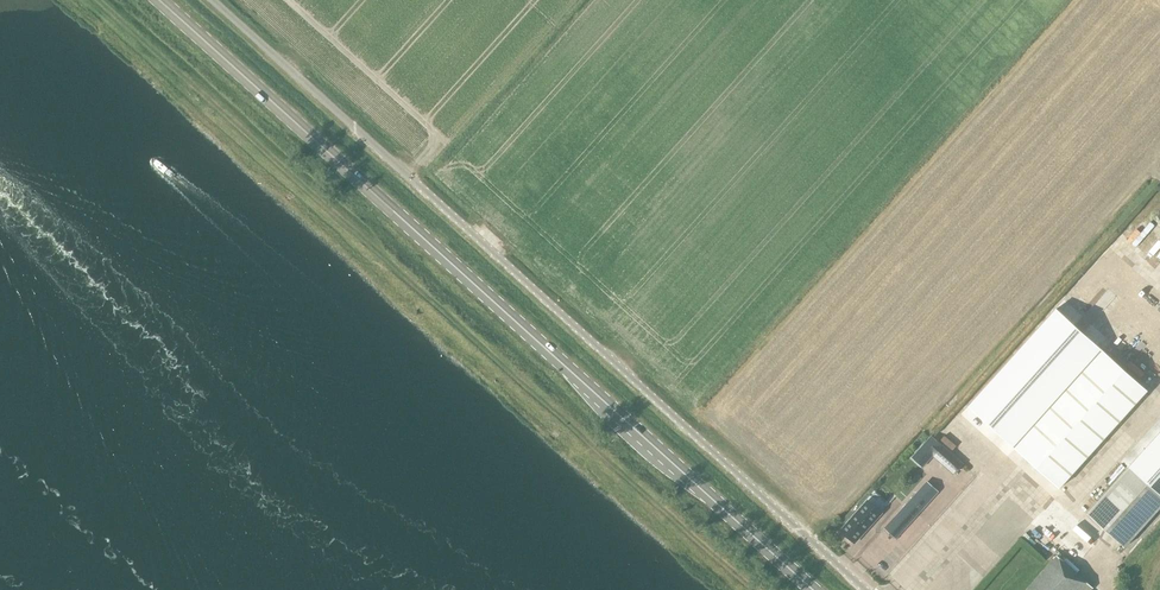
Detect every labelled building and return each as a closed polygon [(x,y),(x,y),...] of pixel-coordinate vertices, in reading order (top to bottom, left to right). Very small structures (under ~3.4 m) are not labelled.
[(1056,308),(968,406),(1015,448),(1060,488),(1148,390),(1103,350),(1056,308)] [(1129,467),(1159,495),(1159,432),(1129,467)] [(932,436),(916,453),(926,463),(932,456),(942,445),(932,436)] [(1087,513),(1125,547),(1159,508),(1159,495),(1129,467),(1087,513)] [(885,528),(896,538),(938,491),(927,481),(885,528)] [(842,530),(855,542),(881,512),(868,500),(842,530)] [(1026,589),(1090,589),(1103,576),(1067,544),(1026,589)]
